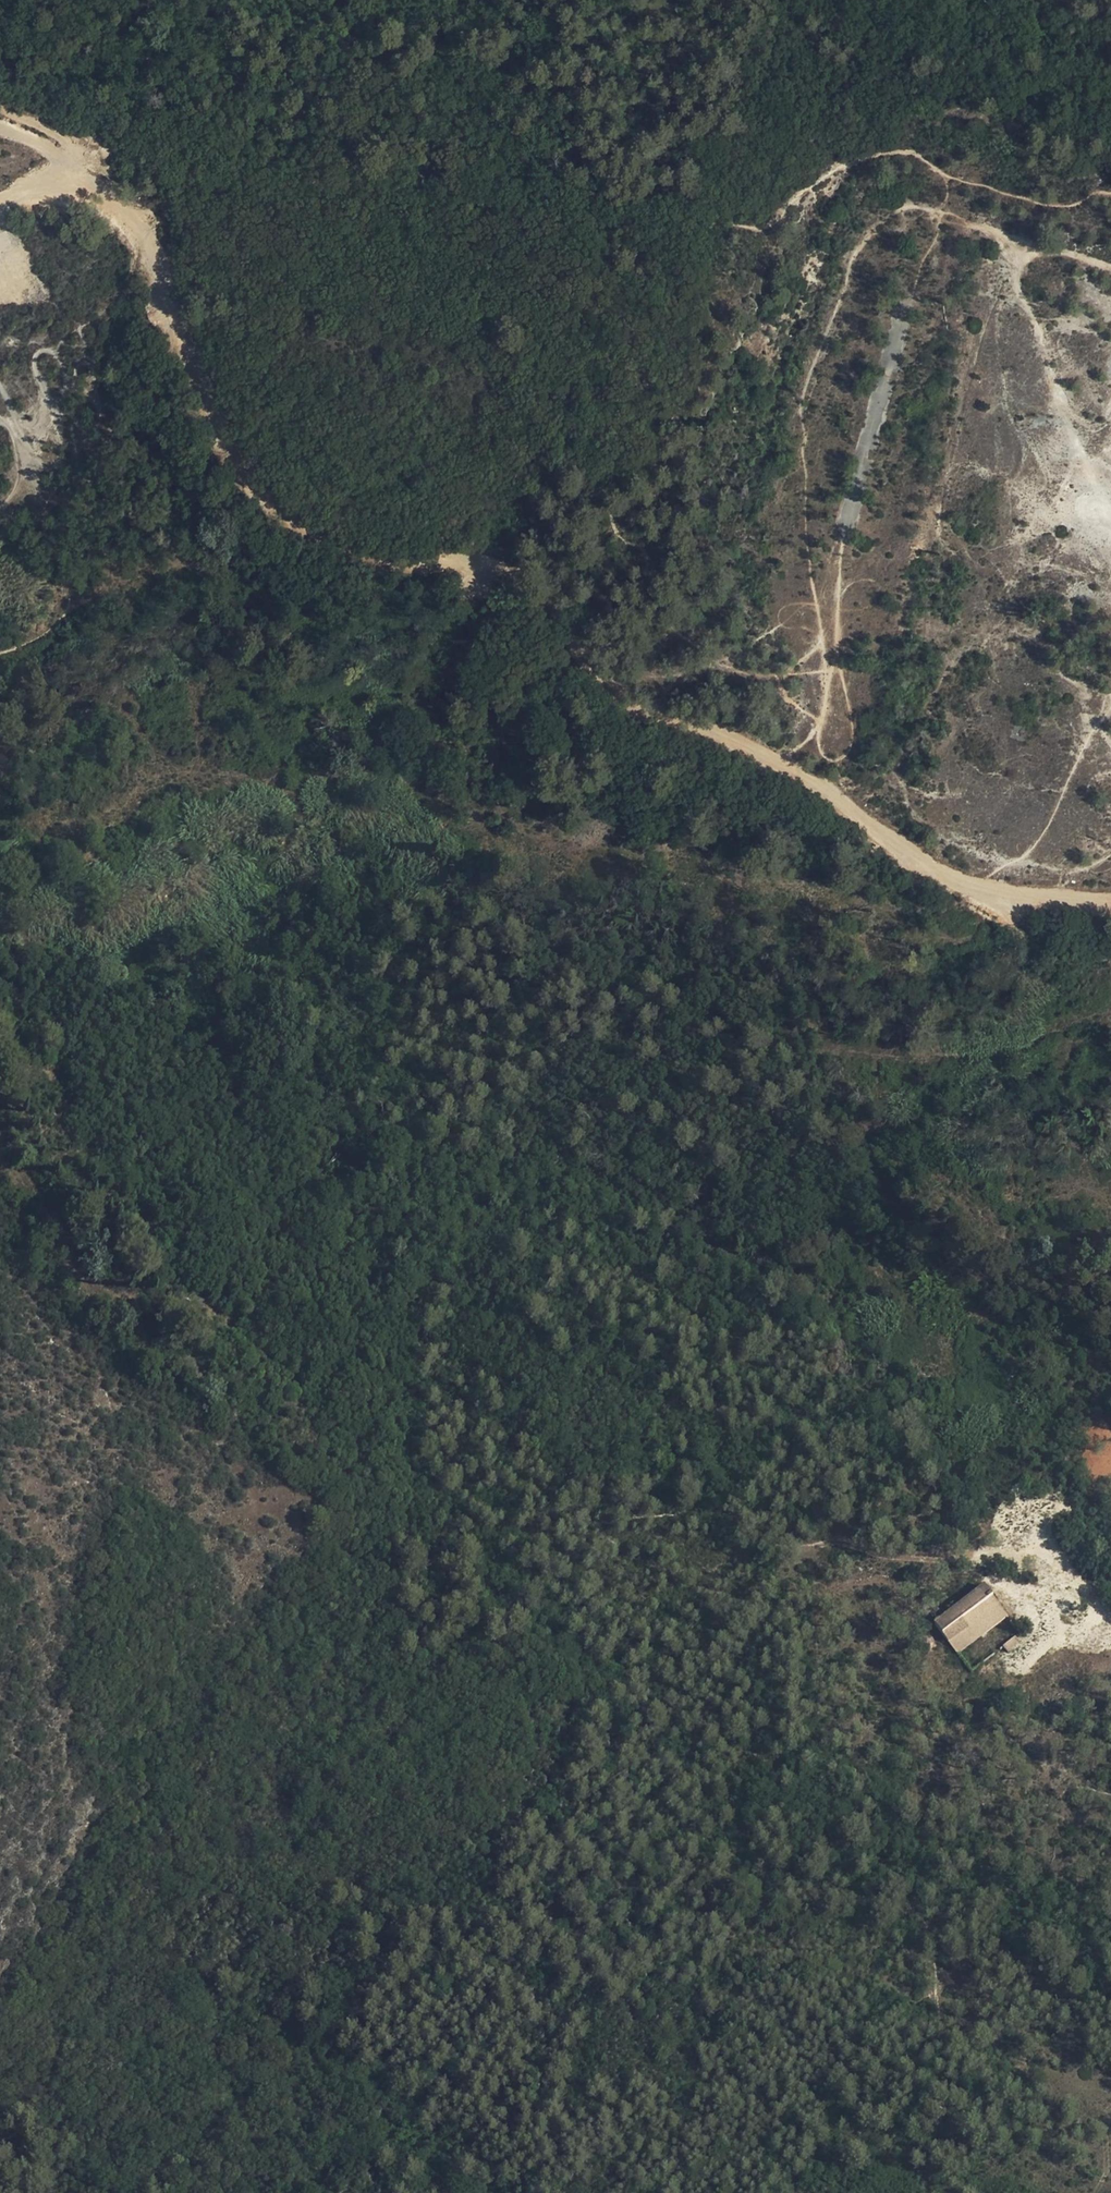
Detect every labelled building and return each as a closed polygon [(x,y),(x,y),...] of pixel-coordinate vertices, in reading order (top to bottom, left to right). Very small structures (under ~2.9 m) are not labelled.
[(983,1581),(932,1617),(958,1652),(1009,1614),(983,1581)]
